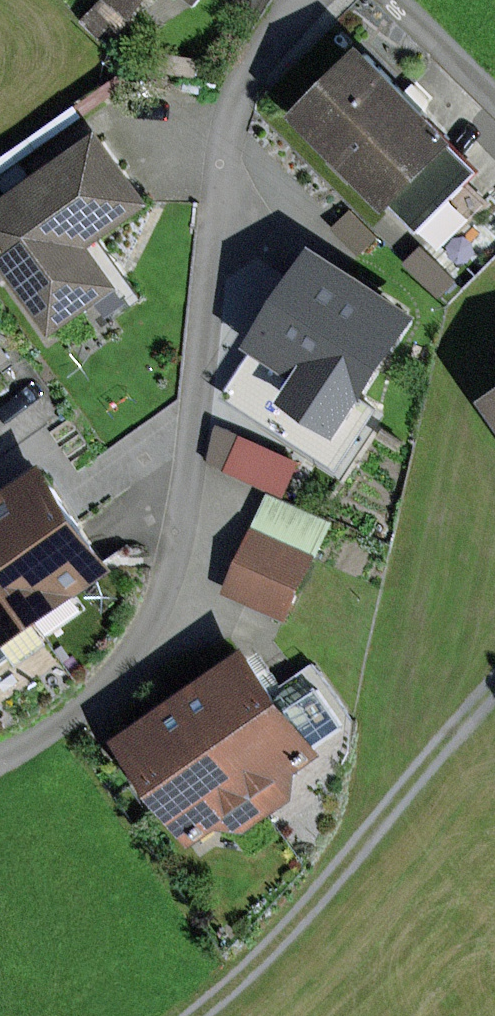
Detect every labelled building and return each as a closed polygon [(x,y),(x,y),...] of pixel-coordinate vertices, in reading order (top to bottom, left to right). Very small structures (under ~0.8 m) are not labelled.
[(122,17),(137,0),(104,0),(122,17)] [(412,227),(476,168),(368,52),(304,111),(412,227)] [(0,194),(0,250),(48,316),(95,282),(67,244),(135,195),(88,130),(0,194)] [(260,340),(352,392),(395,317),(304,264),(260,340)] [(484,392),(494,408),(494,384),(484,392)] [(104,565),(44,479),(0,510),(0,567),(34,615),(104,565)] [(231,590),(288,615),(313,559),(256,533),(231,590)] [(34,615),(0,567),(0,638),(34,615)] [(257,788),(310,749),(244,661),(191,700),(257,788)] [(203,827),(257,788),(191,700),(138,739),(203,827)]
